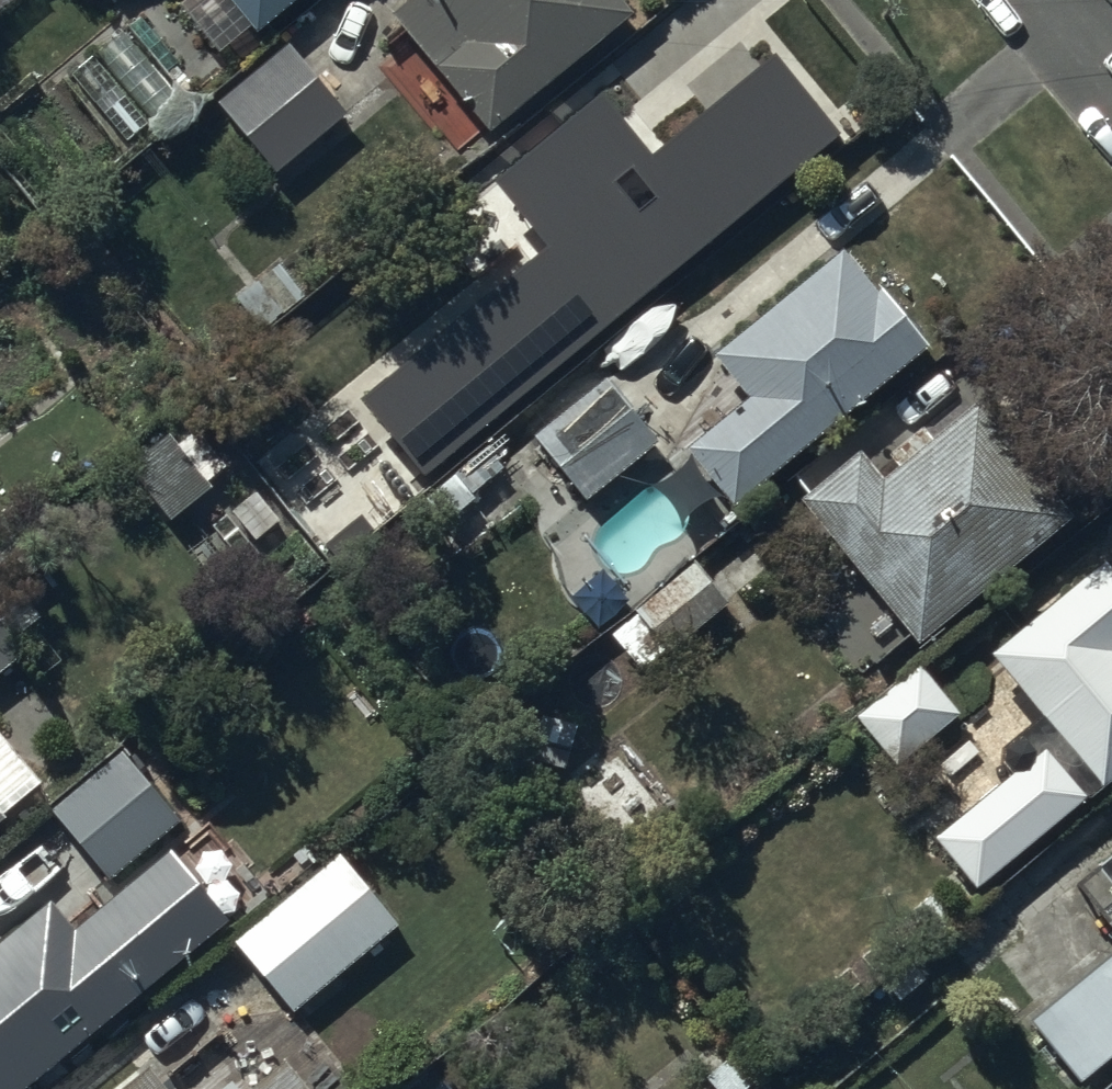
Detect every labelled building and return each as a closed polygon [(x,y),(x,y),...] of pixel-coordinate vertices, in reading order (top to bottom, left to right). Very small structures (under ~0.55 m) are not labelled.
[(255,47),(313,0),(216,0),(255,47)] [(390,25),(486,144),(630,28),(607,0),(416,0),(418,2),(390,25)] [(290,50),(216,113),(275,185),(350,124),(290,50)] [(558,252),(315,454),(374,525),(492,428),(477,410),(602,307),(617,326),(833,147),(788,92),(726,144),(690,101),(537,227),(558,252)] [(749,413),(685,463),(731,520),(925,365),(914,352),(923,345),(894,309),(886,315),(845,264),(714,369),(749,413)] [(607,390),(535,447),(584,510),(657,454),(607,390)] [(860,466),(799,517),(917,659),(1095,512),(1000,397),(934,452),(922,439),(887,468),(897,480),(882,493),(860,466)] [(166,446),(126,477),(169,533),(210,501),(166,446)] [(725,614),(691,573),(604,649),(614,660),(621,655),(640,678),(663,659),(666,664),(725,614)] [(934,852),(974,903),(1111,792),(1111,581),(1107,574),(990,669),(1040,730),(1006,757),(1005,758),(1005,759),(1004,760),(1004,761),(1003,762),(1003,763),(1002,764),(1002,765),(1002,766),(1002,767),(1001,768),(1001,769),(1001,770),(1001,771),(1001,772),(1001,773),(1002,774),(1002,775),(1002,776),(1002,777),(1003,778),(1003,779),(1003,780),(1004,780),(1004,781),(1005,782),(1005,783),(1006,784),(1007,784),(1007,785),(1008,786),(1009,787),(1010,788),(934,852)] [(18,651),(0,629),(0,666),(18,651)] [(920,674),(854,727),(894,777),(960,724),(920,674)] [(44,770),(0,716),(0,806),(44,770)] [(122,761),(51,822),(109,890),(181,830),(122,761)] [(232,952),(291,1023),(399,932),(340,862),(232,952)] [(1098,881),(1111,898),(1111,870),(1098,881)] [(51,1079),(70,1063),(79,1075),(100,1058),(91,1046),(217,944),(162,876),(72,949),(42,913),(0,947),(0,1088),(60,1088),(51,1079)] [(1030,1032),(1077,1088),(1082,1088),(1111,1064),(1111,965),(1030,1032)] [(283,1073),(263,1088),(296,1088),(283,1073)]
